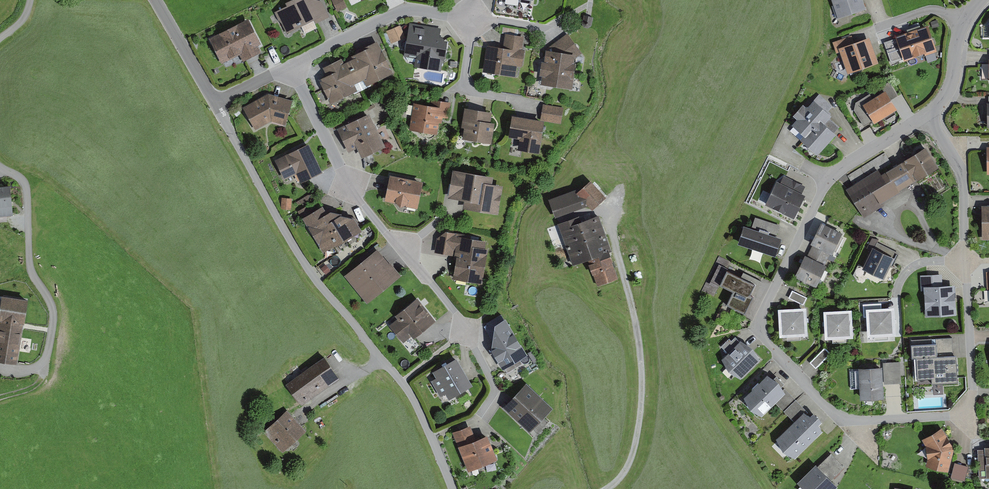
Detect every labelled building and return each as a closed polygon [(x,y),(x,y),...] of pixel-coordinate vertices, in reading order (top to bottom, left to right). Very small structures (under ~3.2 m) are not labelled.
[(275,11),(286,33),(313,19),(316,23),(323,20),(330,16),(322,0),(288,0),(286,1),(288,4),(275,11)] [(337,12),(347,7),(344,0),(332,0),(337,12)] [(838,18),(867,8),(864,0),(832,0),(838,18)] [(593,16),(584,14),(582,23),(584,27),(588,28),(592,25),(593,16)] [(248,17),(209,37),(222,63),(239,54),(243,61),(261,51),(258,44),(261,42),(248,17)] [(937,19),(931,21),(933,28),(939,26),(937,19)] [(313,20),(302,26),(305,33),(317,27),(313,20)] [(409,22),(404,55),(405,55),(408,60),(415,61),(414,66),(441,70),(442,61),(444,62),(447,40),(448,39),(445,39),(442,35),(440,34),(441,28),(409,22)] [(400,24),(386,31),(391,43),(406,36),(400,24)] [(896,37),(884,41),(889,57),(901,53),(904,61),(936,50),(928,24),(896,35),(896,37)] [(542,75),(541,83),(572,88),(575,62),(574,61),(574,58),(582,52),(567,32),(546,48),(544,60),(541,60),(539,74),(542,75)] [(486,44),(482,71),(516,76),(518,65),(522,66),(524,48),(522,48),(524,36),(505,33),(503,46),(486,44)] [(852,35),(833,41),(837,52),(840,51),(847,73),(879,62),(870,35),(854,40),(852,35)] [(326,74),(318,78),(330,103),(354,92),(354,93),(371,85),(370,84),(393,72),(377,40),(365,46),(366,47),(351,54),(352,57),(344,61),(342,57),(322,66),(326,74)] [(855,102),(854,109),(864,125),(873,119),(874,122),(897,108),(891,98),(897,94),(889,81),(855,102)] [(268,92),(243,106),(255,129),(271,121),(285,125),(288,116),(293,99),(268,92)] [(797,118),(791,124),(803,133),(800,137),(817,153),(836,133),(835,131),(840,127),(829,117),(832,114),(828,111),(832,105),(819,93),(808,105),(805,105),(803,103),(793,114),(797,118)] [(431,103),(413,101),(408,129),(437,134),(439,122),(442,123),(443,117),(448,118),(450,102),(431,99),(431,103)] [(564,107),(543,103),(541,118),(545,118),(545,121),(561,124),(564,107)] [(492,110),(464,105),(461,126),(464,127),(462,138),(491,143),(495,121),(491,121),(492,110)] [(369,112),(337,127),(349,151),(357,147),(362,157),(385,146),(369,112)] [(541,118),(512,113),(508,136),(519,138),(518,149),(540,152),(545,121),(545,118),(541,118)] [(308,142),(275,158),(284,179),(297,173),(301,181),(322,171),(308,142)] [(845,188),(863,217),(883,205),(882,201),(939,166),(926,145),(899,162),(882,173),(878,167),(845,188)] [(492,174),(452,168),(448,197),(464,199),(462,208),(498,213),(503,184),(491,182),(492,174)] [(390,173),(384,200),(397,202),(400,206),(406,203),(406,206),(417,208),(423,180),(390,173)] [(776,179),(765,203),(794,217),(806,194),(802,192),(805,186),(784,175),(781,181),(776,179)] [(549,198),(555,217),(588,205),(593,210),(607,197),(590,179),(583,186),(549,198)] [(0,184),(0,214),(13,213),(11,183),(0,184)] [(299,198),(295,201),(297,205),(301,203),(303,206),(314,199),(311,193),(300,199),(299,198)] [(292,197),(281,197),(281,208),(291,209),(292,197)] [(322,204),(302,217),(323,251),(335,244),(336,246),(362,229),(354,216),(342,213),(341,211),(331,209),(327,211),(322,204)] [(307,205),(297,210),(301,217),(310,211),(307,205)] [(580,215),(558,223),(573,264),(587,259),(597,286),(620,278),(610,251),(612,250),(599,214),(581,220),(580,215)] [(744,224),(738,242),(775,255),(782,237),(769,232),(769,231),(777,234),(779,229),(780,224),(755,216),(752,225),(759,228),(759,229),(744,224)] [(821,221),(810,243),(812,244),(810,249),(828,257),(830,253),(832,253),(843,231),(821,221)] [(465,233),(445,230),(437,237),(434,252),(454,255),(454,257),(456,257),(452,278),(483,283),(489,247),(486,246),(487,240),(465,236),(465,233)] [(873,246),(862,267),(884,278),(890,266),(892,267),(899,253),(877,242),(874,247),(873,246)] [(377,247),(344,275),(367,303),(401,274),(389,260),(388,261),(377,247)] [(807,255),(805,253),(794,275),(816,286),(827,264),(825,263),(828,257),(810,249),(807,255)] [(326,264),(321,268),(326,274),(331,270),(326,264)] [(745,314),(762,280),(743,271),(741,276),(727,268),(719,283),(732,289),(725,304),(745,314)] [(942,273),(920,274),(921,290),(924,290),(925,315),(957,313),(956,300),(955,283),(942,283),(942,273)] [(807,297),(792,290),(790,293),(788,297),(803,305),(807,297)] [(1,293),(0,301),(0,361),(17,363),(23,322),(24,322),(28,297),(1,293)] [(389,324),(403,342),(412,335),(414,338),(436,319),(417,296),(395,315),(397,318),(389,324)] [(866,317),(867,335),(875,335),(875,339),(888,339),(888,334),(895,334),(894,305),(882,306),(881,302),(863,303),(863,317),(866,317)] [(806,306),(778,307),(779,336),(785,336),(785,340),(801,339),(801,335),(807,334),(806,306)] [(852,308),(823,310),(825,338),(832,337),(833,342),(846,342),(846,337),(853,337),(852,308)] [(492,340),(491,349),(503,368),(504,367),(507,372),(523,363),(520,358),(527,353),(505,316),(504,317),(501,313),(486,322),(486,329),(492,340)] [(729,369),(740,377),(760,358),(753,345),(741,339),(739,340),(737,338),(735,336),(731,340),(729,338),(721,345),(727,352),(721,357),(729,369)] [(935,341),(932,342),(932,337),(910,338),(911,357),(916,356),(917,378),(932,378),(932,383),(957,382),(956,354),(953,354),(952,337),(935,338),(935,341)] [(831,353),(825,347),(809,362),(812,365),(816,368),(831,353)] [(325,356),(287,383),(302,405),(340,377),(325,356)] [(436,377),(430,380),(440,396),(445,393),(448,398),(471,385),(456,357),(432,370),(436,377)] [(900,361),(883,362),(884,383),(893,383),(901,382),(900,361)] [(882,365),(858,366),(860,399),(884,397),(882,365)] [(767,373),(743,396),(751,407),(762,415),(775,402),(783,410),(796,399),(790,393),(784,388),(784,389),(782,385),(784,383),(776,374),(774,377),(767,373)] [(526,381),(502,405),(530,432),(553,407),(526,381)] [(802,406),(796,399),(783,410),(793,420),(776,437),(783,448),(795,457),(823,430),(818,423),(822,419),(818,414),(813,411),(810,414),(807,412),(808,412),(802,406)] [(307,430),(287,409),(264,432),(283,452),(307,430)] [(470,425),(452,432),(468,471),(498,459),(488,432),(475,437),(470,425)] [(926,465),(948,471),(954,448),(942,427),(922,439),(925,445),(927,458),(926,465)] [(985,446),(985,448),(977,449),(979,477),(988,477),(988,446),(985,446)] [(797,481),(805,488),(834,488),(838,485),(832,479),(844,467),(838,460),(831,453),(818,465),(816,462),(797,481)] [(962,464),(955,462),(951,476),(965,480),(969,466),(962,464)]
